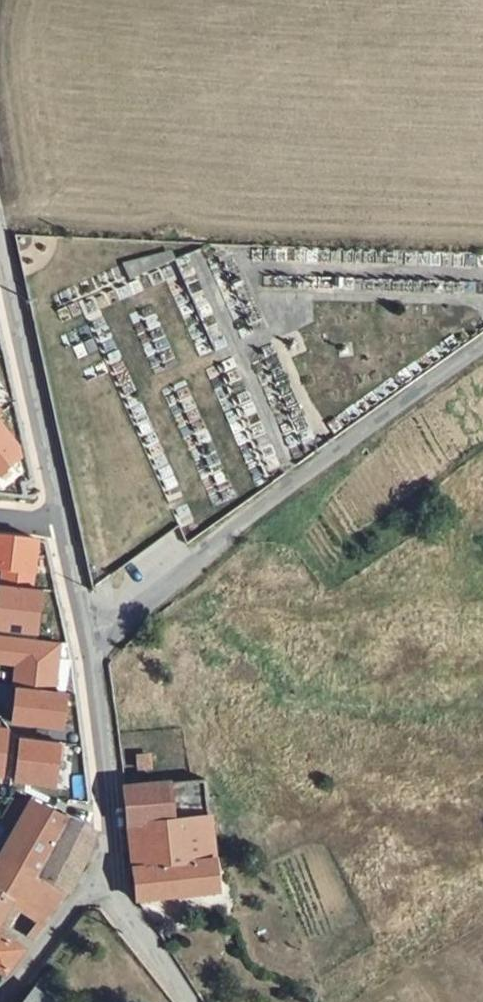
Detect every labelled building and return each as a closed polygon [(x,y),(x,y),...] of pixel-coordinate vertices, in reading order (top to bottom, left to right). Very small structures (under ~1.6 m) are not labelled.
[(19,585),(25,536),(0,533),(0,626),(24,629),(29,586),(19,585)] [(43,638),(0,633),(0,663),(0,683),(1,683),(0,687),(0,718),(46,723),(50,688),(37,687),(43,638)] [(41,753),(44,754),(46,738),(3,733),(0,761),(0,776),(38,780),(41,753)] [(126,782),(139,900),(221,891),(207,776),(126,782)] [(0,817),(0,864),(50,893),(62,878),(68,868),(73,858),(76,850),(80,832),(19,800),(10,799),(0,817)] [(25,924),(50,893),(0,864),(0,909),(25,924)] [(11,942),(0,935),(0,956),(11,942)] [(19,981),(2,1001),(46,1001),(19,981)]
